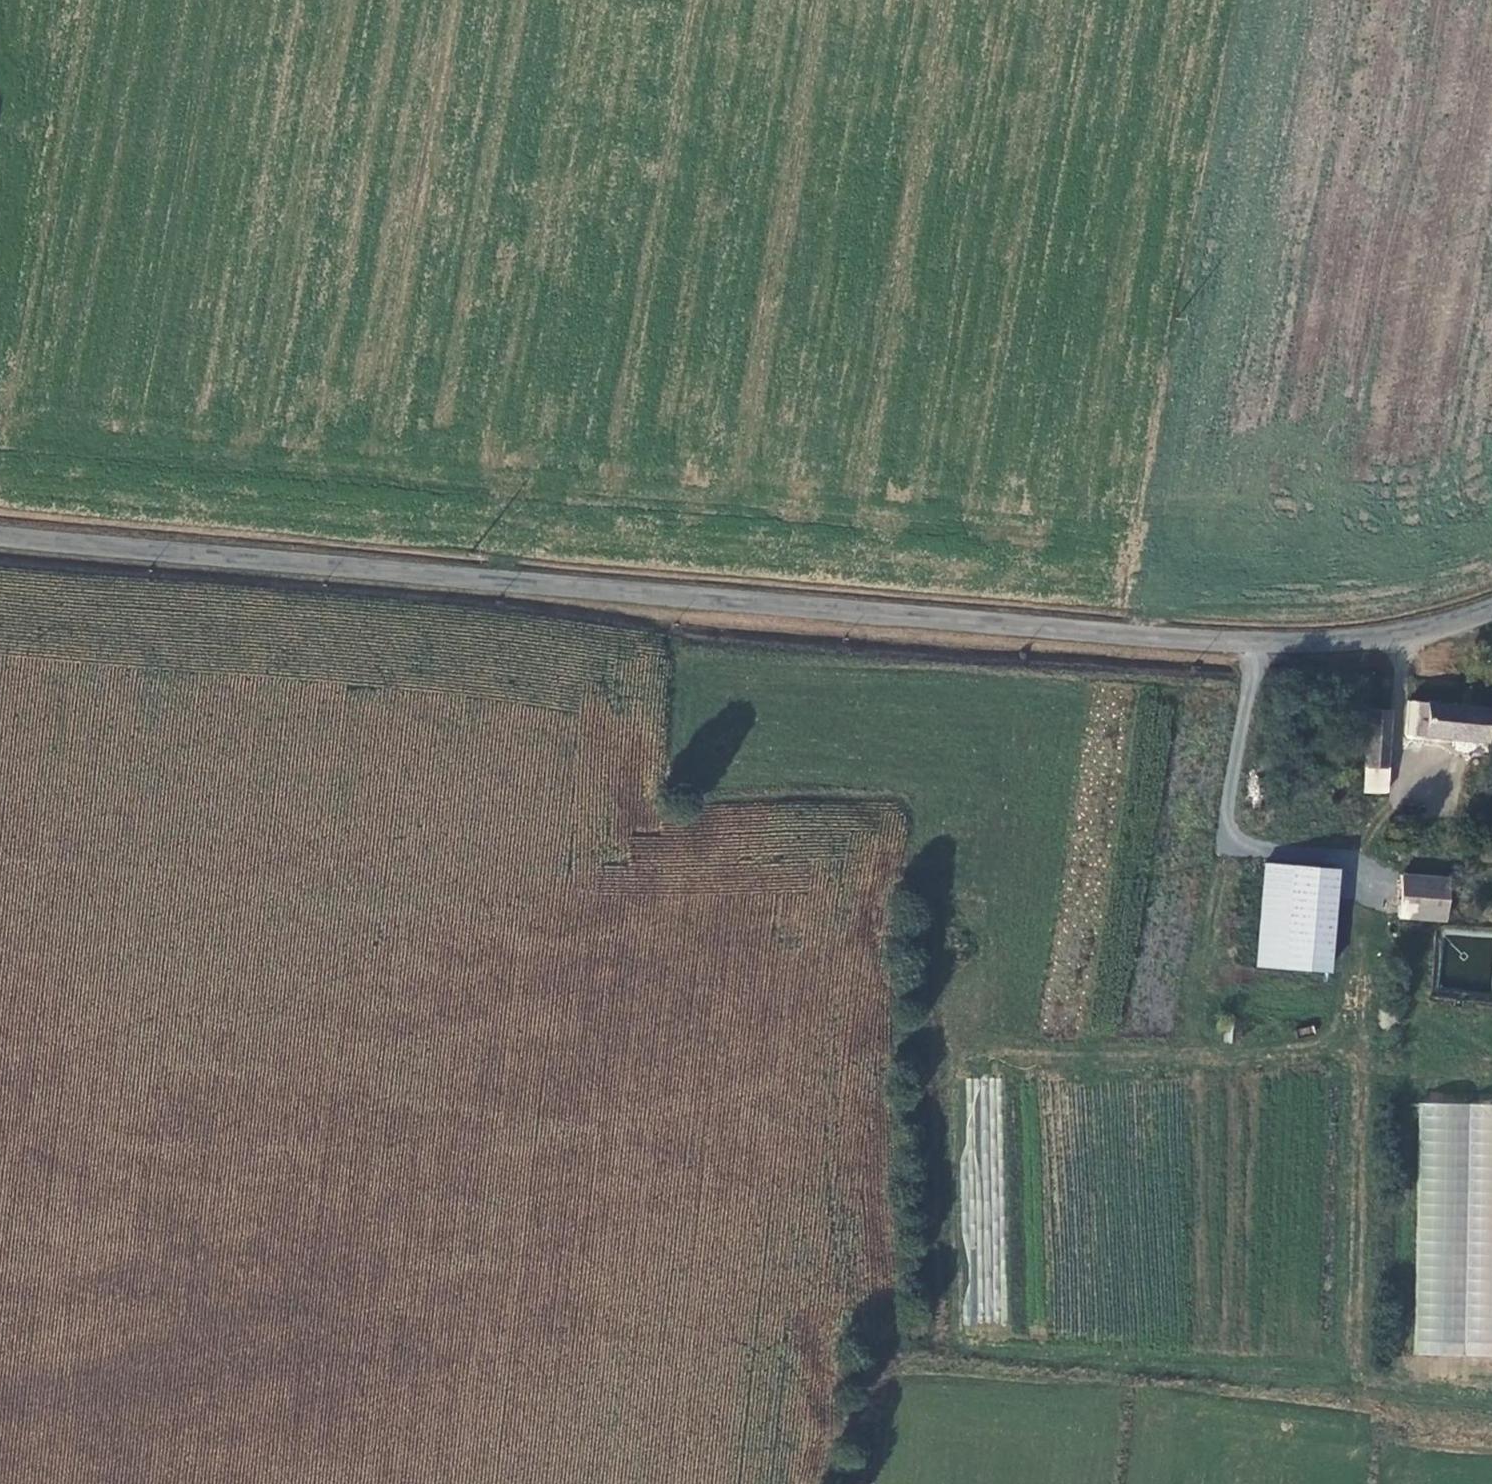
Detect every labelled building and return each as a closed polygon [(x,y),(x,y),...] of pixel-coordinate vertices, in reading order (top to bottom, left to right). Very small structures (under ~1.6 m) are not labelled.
[(1401,728),(1465,730),(1465,715),(1475,715),(1476,700),(1402,698),(1401,728)] [(1377,768),(1380,710),(1358,711),(1355,767),(1377,768)] [(1354,790),(1376,791),(1377,768),(1355,767),(1354,790)] [(1412,820),(1411,831),(1425,832),(1426,821),(1412,820)] [(1257,862),(1252,946),(1321,948),(1326,866),(1257,862)] [(1435,916),(1436,877),(1392,875),(1390,914),(1435,916)] [(1321,965),(1321,948),(1252,946),(1251,962),(1321,965)] [(1412,1354),(1491,1357),(1491,1104),(1420,1102),(1412,1354)]
